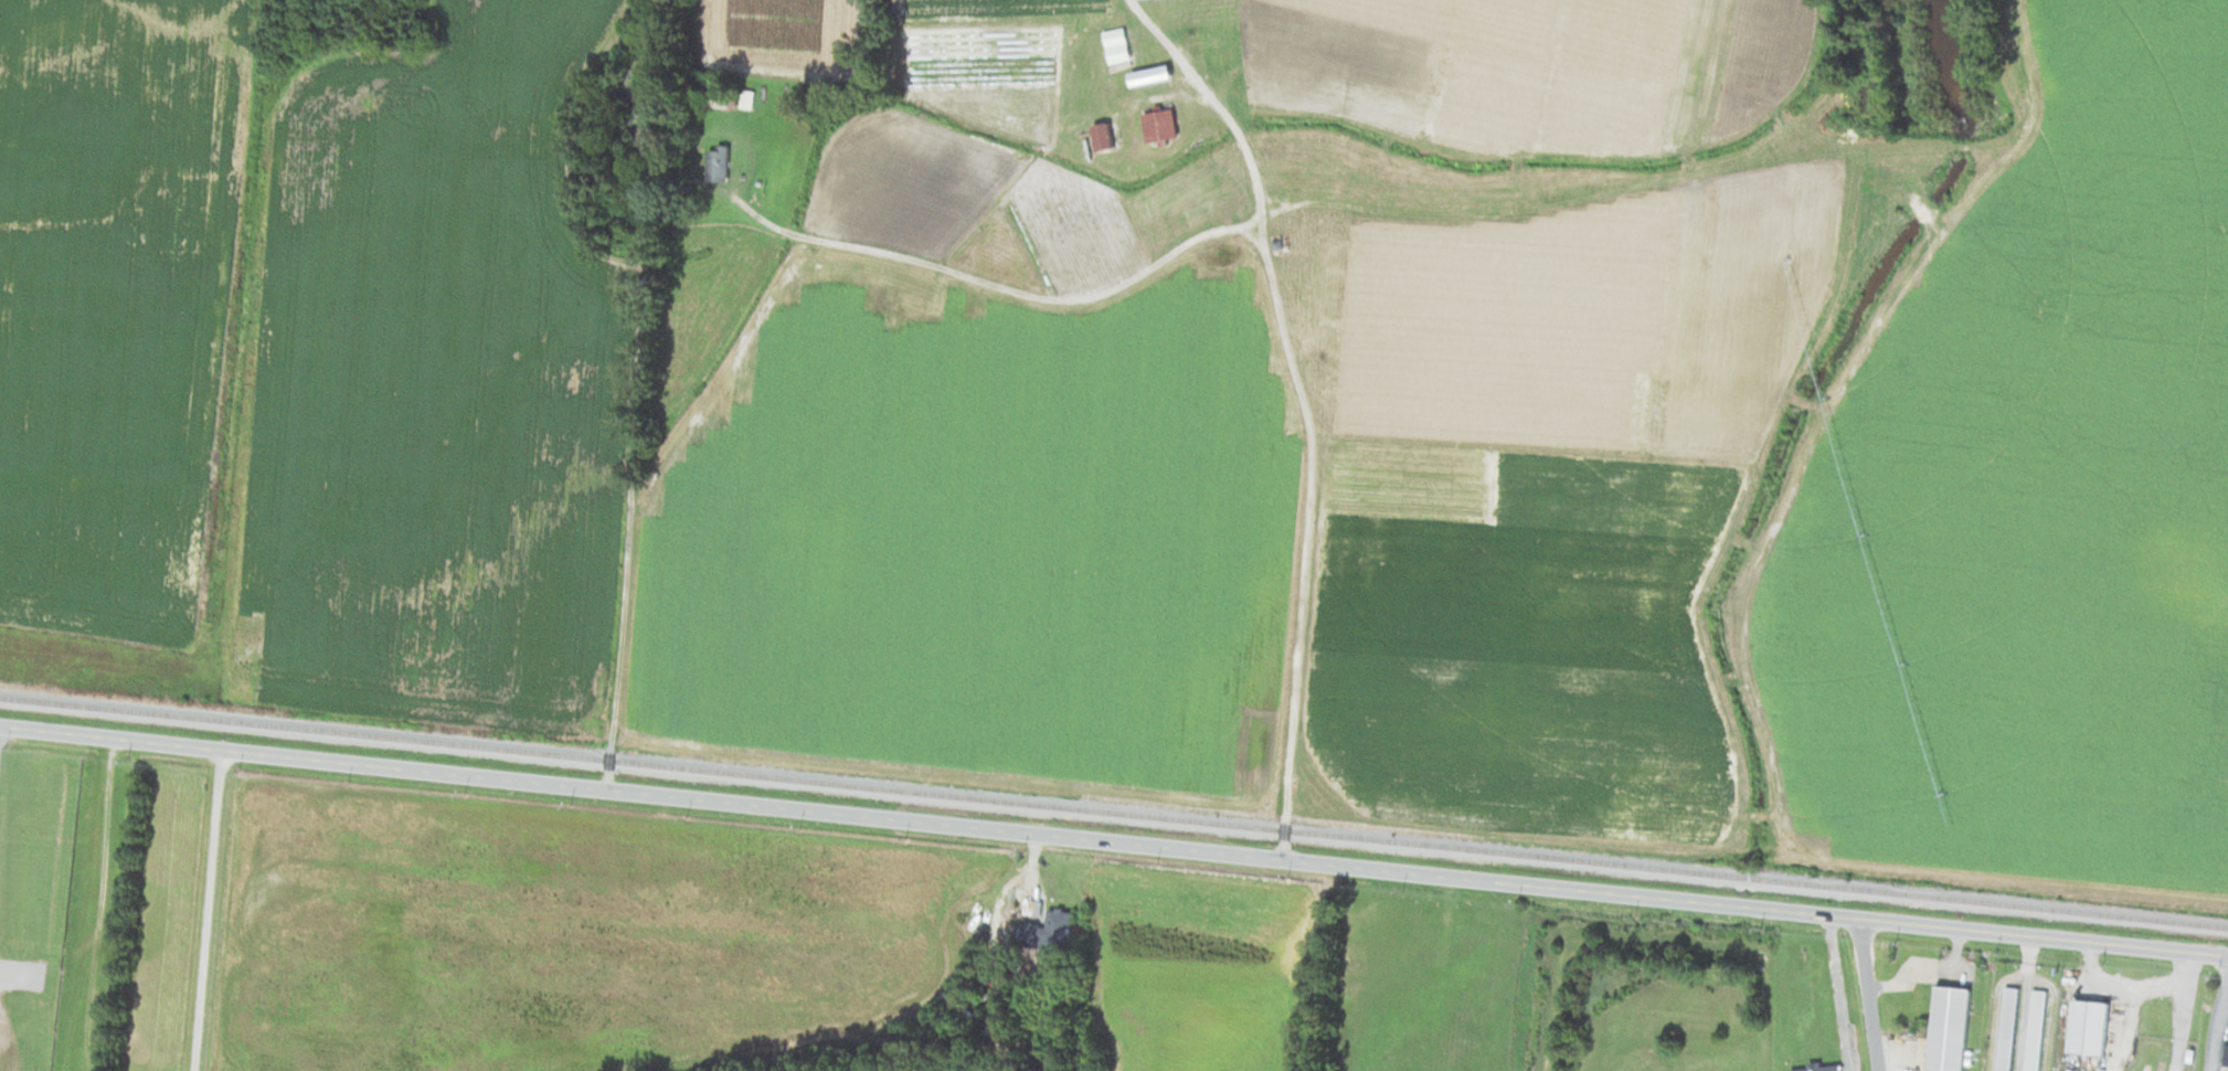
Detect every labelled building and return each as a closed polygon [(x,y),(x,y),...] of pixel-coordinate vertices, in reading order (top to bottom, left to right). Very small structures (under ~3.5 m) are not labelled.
[(1169,77),(1166,63),(1126,73),(1129,86),(1169,77)] [(750,90),(738,89),(738,88),(705,85),(703,105),(735,108),(736,106),(749,107),(750,90)] [(1171,107),(1140,113),(1145,143),(1176,137),(1171,107)] [(1108,122),(1090,124),(1093,150),(1111,148),(1108,122)] [(726,182),(726,144),(703,144),(703,182),(726,182)] [(1021,921),(1019,946),(1066,950),(1069,910),(1045,908),(1044,923),(1021,921)] [(2017,986),(2003,985),(1995,1070),(2009,1070),(2017,986)] [(2028,988),(2022,1070),(2037,1070),(2043,989),(2028,988)] [(1971,993),(1963,1070),(1924,1070),(1932,989),(1971,993)] [(2072,1053),(2076,1001),(2111,1004),(2107,1057),(2072,1053)]
